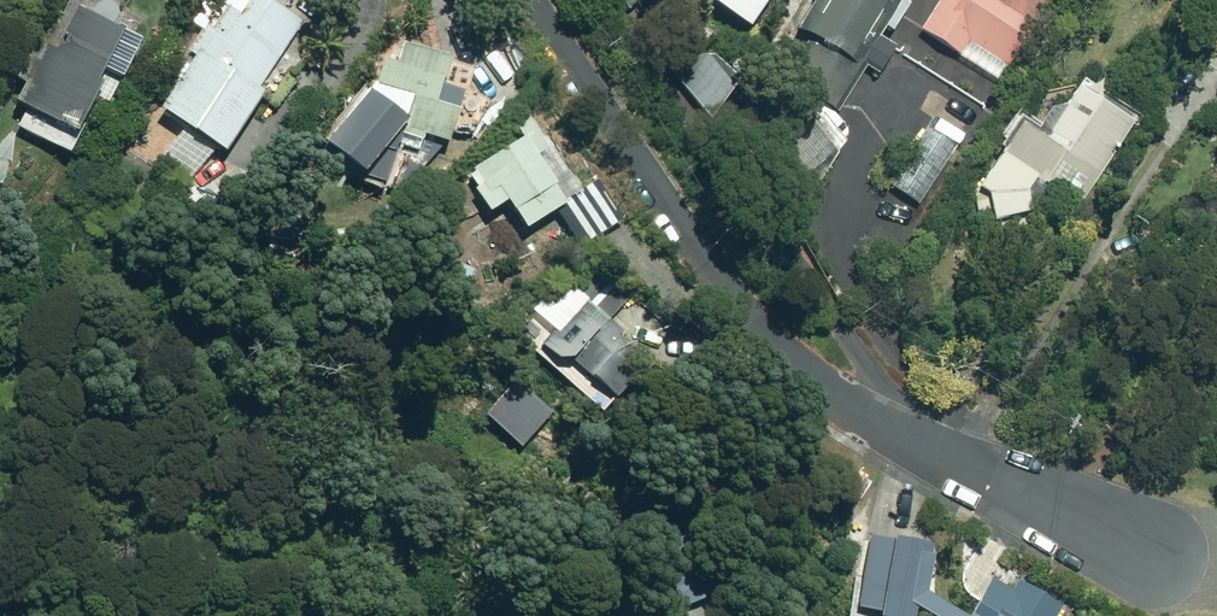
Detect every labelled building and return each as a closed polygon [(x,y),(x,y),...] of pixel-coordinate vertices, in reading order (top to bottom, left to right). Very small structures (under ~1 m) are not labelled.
[(745,44),(775,0),(681,0),(745,44)] [(836,114),(859,74),(877,85),(893,58),(884,53),(910,11),(905,9),(910,0),(821,0),(800,33),(811,40),(784,83),(836,114)] [(997,91),(1048,12),(1030,0),(966,0),(955,17),(939,8),(917,39),(997,91)] [(155,128),(220,170),(258,108),(252,104),(296,36),(249,7),(234,30),(227,24),(223,30),(219,28),(208,43),(199,37),(181,65),(191,71),(155,128)] [(134,58),(68,23),(47,64),(39,60),(32,75),(23,71),(8,100),(16,104),(7,122),(19,128),(12,139),(62,171),(75,151),(70,148),(90,110),(87,108),(95,92),(111,102),(134,58)] [(466,98),(470,79),(400,52),(392,74),(380,69),(339,175),(380,191),(392,161),(412,169),(417,156),(440,164),(448,144),(468,152),(488,113),(466,98)] [(669,78),(708,131),(736,94),(701,55),(669,78)] [(1078,223),(1128,138),(1073,105),(1061,124),(1047,126),(1035,145),(1014,132),(973,201),(978,238),(1027,228),(1025,216),(1041,214),(1047,205),(1078,223)] [(837,154),(817,130),(809,137),(804,131),(750,182),(790,237),(834,168),(829,161),(837,154)] [(503,219),(521,248),(567,219),(535,169),(547,160),(529,131),(515,139),(522,151),(459,190),(484,230),(503,219)] [(888,192),(917,212),(955,157),(925,137),(888,192)] [(574,212),(597,247),(614,235),(591,201),(574,212)] [(622,343),(607,330),(632,299),(603,276),(526,366),(548,387),(563,387),(607,423),(633,393),(620,383),(634,368),(615,351),(622,343)] [(863,589),(911,594),(917,544),(868,539),(863,589)] [(1064,608),(1017,580),(1009,594),(989,583),(967,615),(1059,615),(1064,608)] [(706,605),(696,584),(667,597),(675,615),(681,615),(706,605)] [(902,615),(904,595),(873,592),(872,613),(902,615)]
